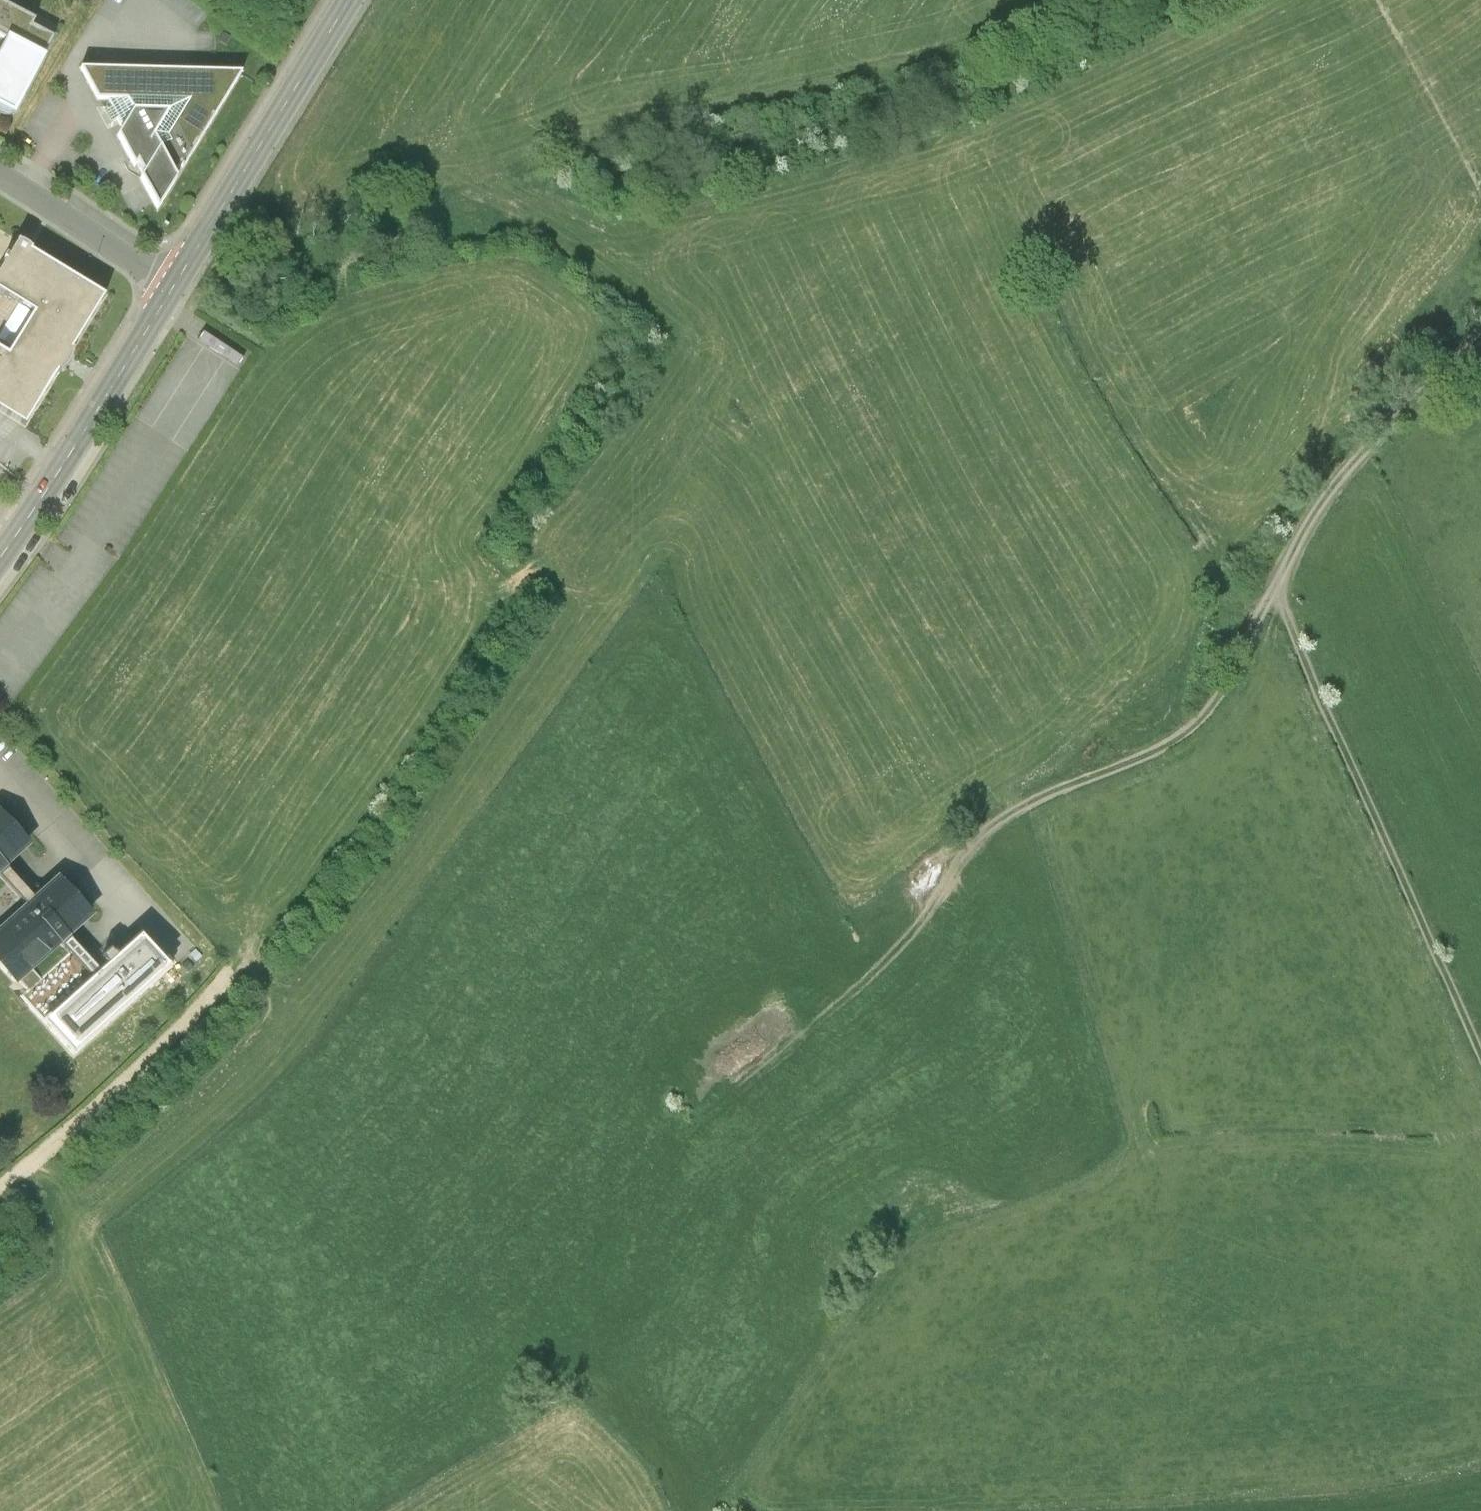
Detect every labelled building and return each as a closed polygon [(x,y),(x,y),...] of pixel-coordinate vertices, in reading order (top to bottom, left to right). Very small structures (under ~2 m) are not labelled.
[(20,110),(26,99),(22,97),(52,40),(31,29),(35,21),(0,3),(0,112),(6,114),(14,116),(20,110)] [(140,180),(157,213),(244,74),(81,67),(98,100),(107,101),(111,109),(106,113),(112,123),(117,120),(122,130),(117,137),(134,169),(137,166),(142,176),(140,180)] [(105,299),(31,253),(32,251),(29,249),(19,243),(0,274),(0,293),(33,314),(7,356),(0,351),(0,412),(25,428),(58,375),(59,375),(65,370),(68,366),(72,358),(74,352),(73,351),(105,299)] [(0,812),(0,879),(25,907),(0,929),(0,971),(14,988),(60,947),(68,955),(19,998),(42,1024),(72,1057),(172,969),(141,934),(99,972),(70,939),(94,917),(58,877),(34,899),(7,869),(31,847),(0,812)]
